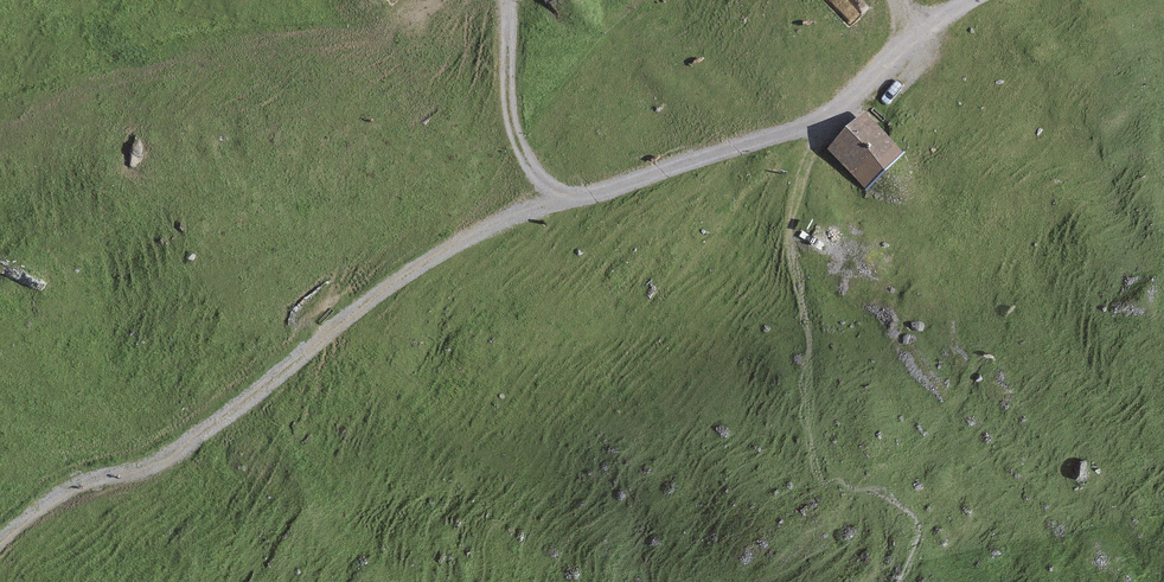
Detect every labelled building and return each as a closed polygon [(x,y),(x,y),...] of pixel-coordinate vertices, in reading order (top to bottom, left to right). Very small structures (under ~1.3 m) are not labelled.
[(902,157),(863,119),(831,151),(870,189),(902,157)]
